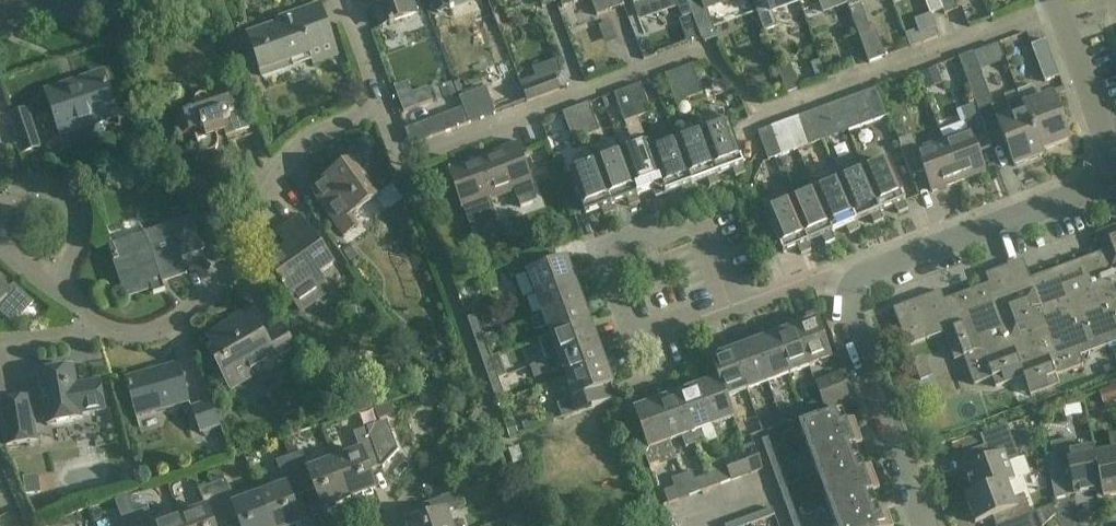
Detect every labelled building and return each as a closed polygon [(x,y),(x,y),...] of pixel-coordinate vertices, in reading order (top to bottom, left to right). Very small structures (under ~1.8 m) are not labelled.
[(412,0),(373,0),(383,28),(389,26),(390,27),(394,26),(394,24),(399,22),(400,24),(418,17),(412,0)] [(437,13),(474,0),(433,0),(437,13)] [(542,9),(556,4),(555,0),(539,0),(542,9)] [(563,9),(587,0),(559,0),(563,9)] [(597,17),(623,8),(621,0),(591,0),(597,17)] [(692,16),(686,0),(680,0),(676,2),(675,0),(631,0),(637,17),(676,3),(682,20),(692,16)] [(692,16),(701,40),(705,44),(717,39),(706,8),(727,0),(686,0),(692,16)] [(800,4),(799,0),(765,0),(753,4),(764,33),(778,28),(773,14),(800,4)] [(824,14),(847,5),(845,0),(819,0),(824,14)] [(847,5),(859,38),(869,64),(886,58),(876,32),(873,33),(861,2),(866,0),(845,0),(847,5)] [(931,17),(943,12),(939,0),(924,0),(931,17)] [(943,12),(945,16),(958,12),(954,0),(939,0),(943,12)] [(247,37),(255,57),(262,78),(293,67),(291,61),(309,54),(313,65),(338,57),(320,6),(295,14),(297,19),(247,37)] [(628,10),(616,15),(624,32),(635,27),(628,10)] [(1031,46),(1045,83),(1059,78),(1046,41),(1031,46)] [(999,45),(974,54),(980,70),(1005,61),(999,45)] [(959,59),(976,105),(979,113),(994,108),(980,70),(974,54),(973,53),(959,59)] [(702,95),(692,66),(679,71),(689,100),(702,95)] [(689,100),(679,71),(665,76),(676,105),(689,100)] [(46,93),(53,114),(61,136),(75,131),(74,126),(116,112),(103,74),(102,74),(103,77),(82,84),(81,81),(46,93)] [(560,92),(555,78),(522,90),(527,104),(560,92)] [(651,113),(641,85),(628,90),(639,118),(651,113)] [(1019,93),(1020,97),(1042,152),(1070,142),(1053,97),(1038,102),(1033,88),(1019,93)] [(459,99),(462,108),(469,125),(496,116),(486,89),(459,99)] [(888,117),(878,89),(851,99),(861,127),(888,117)] [(639,118),(628,90),(614,95),(624,123),(639,118)] [(1020,97),(1005,102),(1010,117),(997,122),(1014,168),(1043,157),(1042,152),(1020,97)] [(196,108),(196,109),(197,113),(179,118),(185,137),(195,134),(199,149),(201,152),(204,154),(207,155),(210,155),(212,154),(215,153),(217,151),(218,148),(219,145),(218,142),(217,137),(225,134),(226,139),(231,137),(233,143),(252,136),(244,111),(234,114),(229,98),(211,104),(210,101),(209,100),(207,99),(204,98),(203,98),(200,98),(199,99),(197,101),(196,103),(195,106),(196,108)] [(861,127),(851,99),(838,104),(849,132),(861,127)] [(11,104),(0,103),(0,122),(10,122),(11,104)] [(599,132),(589,104),(575,109),(586,137),(599,132)] [(849,132),(838,104),(825,109),(835,137),(849,132)] [(969,132),(943,142),(959,183),(986,174),(978,153),(992,148),(979,113),(976,105),(961,111),(969,132)] [(404,130),(411,147),(469,125),(462,108),(404,130)] [(586,137),(575,109),(563,114),(573,142),(586,137)] [(835,137),(825,109),(812,113),(822,141),(835,137)] [(11,116),(17,133),(23,154),(40,148),(27,111),(11,116)] [(822,141),(812,113),(798,118),(808,147),(822,141)] [(808,147),(798,118),(771,128),(781,156),(808,147)] [(728,125),(708,132),(702,134),(717,176),(733,171),(736,179),(746,175),(743,167),(744,167),(728,125)] [(781,156),(771,128),(758,133),(768,161),(781,156)] [(720,184),(717,176),(702,134),(676,144),(692,186),(707,180),(710,188),(720,184)] [(537,201),(523,163),(516,142),(514,143),(518,155),(505,160),(504,157),(453,176),(450,168),(448,169),(477,245),(503,235),(489,195),(512,186),(520,207),(537,201)] [(959,183),(943,142),(918,151),(915,142),(901,148),(912,178),(925,173),(932,193),(959,183)] [(676,144),(651,153),(666,195),(681,190),(684,197),(694,194),(692,186),(676,144)] [(648,145),(622,155),(637,197),(653,191),(656,198),(666,195),(651,153),(648,145)] [(863,172),(881,214),(895,208),(898,215),(908,211),(887,161),(901,155),(897,145),(873,155),(877,166),(863,172)] [(640,204),(637,197),(622,155),(596,164),(611,206),(627,200),(630,208),(640,204)] [(313,192),(325,210),(345,237),(357,228),(349,217),(379,196),(353,160),(323,182),(324,184),(313,192)] [(614,214),(611,206),(596,164),(570,174),(586,215),(601,210),(604,217),(614,214)] [(838,182),(839,182),(856,224),(871,218),(874,225),(884,221),(881,214),(863,172),(860,164),(835,174),(838,182)] [(838,182),(815,193),(832,234),(846,228),(850,236),(860,231),(856,224),(839,182),(838,182)] [(815,193),(790,203),(808,244),(822,238),(825,246),(835,242),(832,234),(815,193)] [(808,244),(790,203),(766,214),(783,255),(798,249),(801,256),(811,252),(808,244)] [(127,296),(121,298),(122,299),(151,289),(153,296),(165,292),(162,282),(185,274),(186,276),(187,276),(181,256),(201,249),(202,252),(203,252),(192,218),(143,234),(145,239),(115,249),(111,239),(107,240),(114,263),(116,262),(127,296)] [(267,265),(280,283),(300,312),(329,291),(318,276),(333,265),(300,220),(278,235),(289,250),(267,265)] [(1005,269),(985,276),(989,285),(952,298),(959,317),(951,320),(941,292),(893,310),(907,348),(944,334),(954,362),(964,358),(974,386),(993,379),(996,388),(1024,378),(1031,397),(1059,386),(1056,377),(1084,367),(1081,357),(1115,344),(1115,228),(1096,235),(1103,253),(1012,287),(1005,269)] [(523,299),(536,294),(574,280),(566,259),(536,271),(531,256),(506,265),(512,281),(516,280),(523,299)] [(536,294),(544,316),(582,302),(574,280),(536,294)] [(0,282),(0,312),(14,325),(33,305),(14,288),(11,292),(0,282)] [(548,328),(551,337),(590,323),(582,302),(544,316),(531,320),(536,333),(548,328)] [(210,341),(218,354),(222,361),(217,365),(228,385),(264,364),(268,371),(299,353),(284,328),(261,341),(250,322),(252,320),(247,311),(230,321),(234,327),(226,332),(223,326),(208,335),(212,340),(210,341)] [(808,325),(796,329),(810,368),(831,360),(814,313),(805,316),(808,325)] [(468,320),(475,341),(484,338),(476,317),(468,320)] [(787,333),(775,337),(789,375),(810,368),(796,329),(793,321),(784,324),(787,333)] [(539,342),(547,362),(598,344),(590,323),(551,337),(539,342)] [(766,340),(754,345),(768,383),(789,375),(775,337),(772,329),(763,332),(766,340)] [(745,348),(733,352),(747,390),(768,383),(754,345),(751,336),(742,340),(745,348)] [(491,358),(484,338),(475,341),(482,362),(491,358)] [(564,370),(567,379),(606,364),(598,344),(547,362),(551,374),(564,370)] [(711,360),(719,381),(725,398),(747,390),(733,352),(730,344),(721,347),(724,356),(711,360)] [(498,380),(491,358),(482,362),(490,383),(498,380)] [(613,361),(606,364),(567,379),(552,384),(560,405),(557,406),(563,420),(615,401),(610,387),(613,386),(608,373),(616,370),(613,361)] [(126,380),(132,401),(137,418),(189,403),(179,365),(126,380)] [(38,374),(47,426),(82,420),(81,416),(105,411),(100,383),(84,386),(84,389),(77,390),(73,368),(38,374)] [(814,380),(822,401),(825,410),(850,401),(839,371),(814,380)] [(506,401),(498,380),(490,383),(497,404),(506,401)] [(719,381),(698,388),(712,427),(733,420),(725,398),(719,381)] [(712,427),(698,388),(677,396),(695,445),(705,441),(702,431),(712,427)] [(635,412),(645,440),(640,442),(650,470),(677,460),(671,444),(656,403),(653,395),(645,398),(648,407),(635,412)] [(926,400),(930,413),(945,407),(940,395),(926,400)] [(695,445),(677,396),(656,403),(671,444),(683,440),(687,448),(695,445)] [(7,447),(37,442),(29,399),(0,404),(0,409),(7,447)] [(825,410),(822,401),(802,409),(805,418),(825,410)] [(192,409),(200,434),(221,427),(213,402),(192,409)] [(805,418),(802,409),(781,417),(784,425),(805,418)] [(838,427),(834,415),(800,428),(809,452),(845,439),(841,426),(838,427)] [(784,425),(781,417),(759,425),(762,434),(784,425)] [(389,422),(367,430),(378,460),(383,458),(388,462),(387,463),(388,464),(400,452),(399,451),(389,422)] [(854,422),(845,425),(841,426),(845,439),(858,434),(854,422)] [(964,470),(973,495),(1013,480),(1008,465),(1020,460),(1007,427),(981,436),(989,460),(964,470)] [(378,460),(367,430),(355,434),(360,451),(334,460),(349,501),(376,491),(366,464),(378,460)] [(862,446),(858,434),(845,439),(850,451),(862,446)] [(1096,456),(1095,456),(1102,491),(1103,499),(1115,496),(1115,435),(1109,436),(1112,453),(1096,456)] [(778,463),(769,439),(762,441),(771,465),(778,463)] [(850,451),(845,439),(809,452),(817,475),(851,463),(847,451),(850,451)] [(1095,456),(1096,456),(1094,448),(1077,451),(1075,439),(1050,445),(1052,455),(1046,457),(1055,501),(1070,498),(1069,492),(1074,491),(1075,497),(1102,491),(1095,456)] [(519,448),(508,451),(513,466),(523,462),(519,448)] [(763,470),(755,448),(744,452),(752,474),(763,470)] [(752,474),(744,452),(723,459),(732,482),(752,474)] [(303,453),(290,458),(301,488),(313,484),(323,511),(349,501),(334,460),(309,470),(303,453)] [(290,458),(276,463),(285,486),(260,496),(271,525),(301,525),(289,493),(301,488),(290,458)] [(732,482),(723,459),(713,463),(716,474),(706,478),(711,490),(732,482)] [(786,486),(778,463),(771,465),(779,489),(786,486)] [(855,474),(851,463),(817,475),(826,499),(862,485),(858,473),(855,474)] [(871,469),(862,472),(858,473),(862,485),(875,481),(871,469)] [(19,489),(11,471),(3,474),(11,493),(19,489)] [(692,471),(682,475),(690,497),(711,490),(706,478),(696,482),(692,471)] [(690,497),(682,475),(671,478),(675,489),(664,493),(668,505),(690,497)] [(973,495),(965,498),(975,524),(1001,515),(1005,525),(1009,525),(1032,518),(1019,479),(1014,481),(1013,480),(973,495)] [(213,486),(224,516),(235,512),(240,525),(271,525),(260,496),(234,505),(226,481),(213,486)] [(880,493),(875,481),(862,485),(867,497),(880,493)] [(867,497),(862,485),(826,499),(834,522),(868,510),(864,498),(867,497)] [(213,486),(199,491),(205,508),(180,517),(183,525),(213,525),(211,521),(224,516),(213,486)] [(791,500),(786,486),(779,489),(788,513),(795,510),(810,505),(806,495),(791,500)] [(27,508),(19,489),(11,493),(19,511),(27,508)] [(448,512),(465,506),(460,492),(429,504),(434,517),(408,525),(453,525),(448,512)] [(27,508),(19,511),(26,525),(31,525),(35,525),(27,508)] [(1038,514),(1041,525),(1045,525),(1056,516),(1054,508),(1038,514)] [(136,514),(140,525),(155,525),(148,509),(136,514)] [(773,510),(749,519),(751,525),(775,517),(773,510)] [(795,510),(788,513),(793,525),(801,525),(795,510)] [(868,510),(834,522),(836,525),(877,525),(875,520),(873,521),(868,510)] [(136,514),(123,519),(125,525),(140,525),(136,514)] [(880,518),(875,520),(877,525),(892,525),(888,515),(880,518)] [(180,517),(156,525),(183,525),(180,517)] [(1032,518),(1009,525),(1035,525),(1032,518)]
